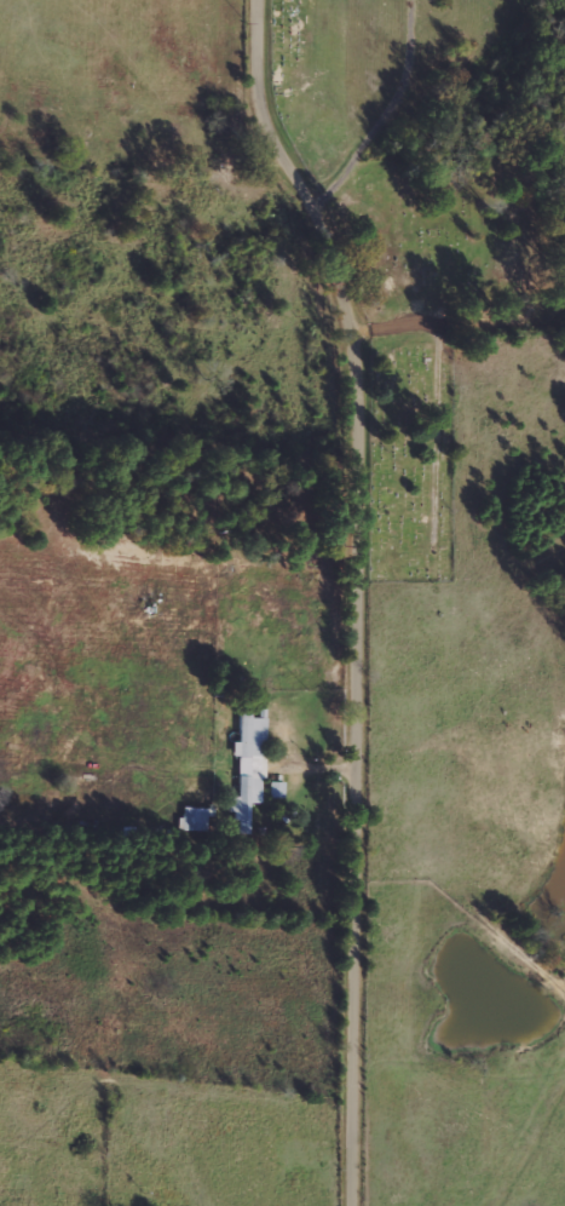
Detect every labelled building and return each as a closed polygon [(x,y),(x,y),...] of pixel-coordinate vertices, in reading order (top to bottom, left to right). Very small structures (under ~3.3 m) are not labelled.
[(264,717),(240,717),(240,742),(233,742),(233,757),(238,757),(237,799),(229,799),(228,834),(248,834),(249,804),(262,804),(264,717)] [(208,831),(209,809),(180,808),(180,831),(208,831)]
